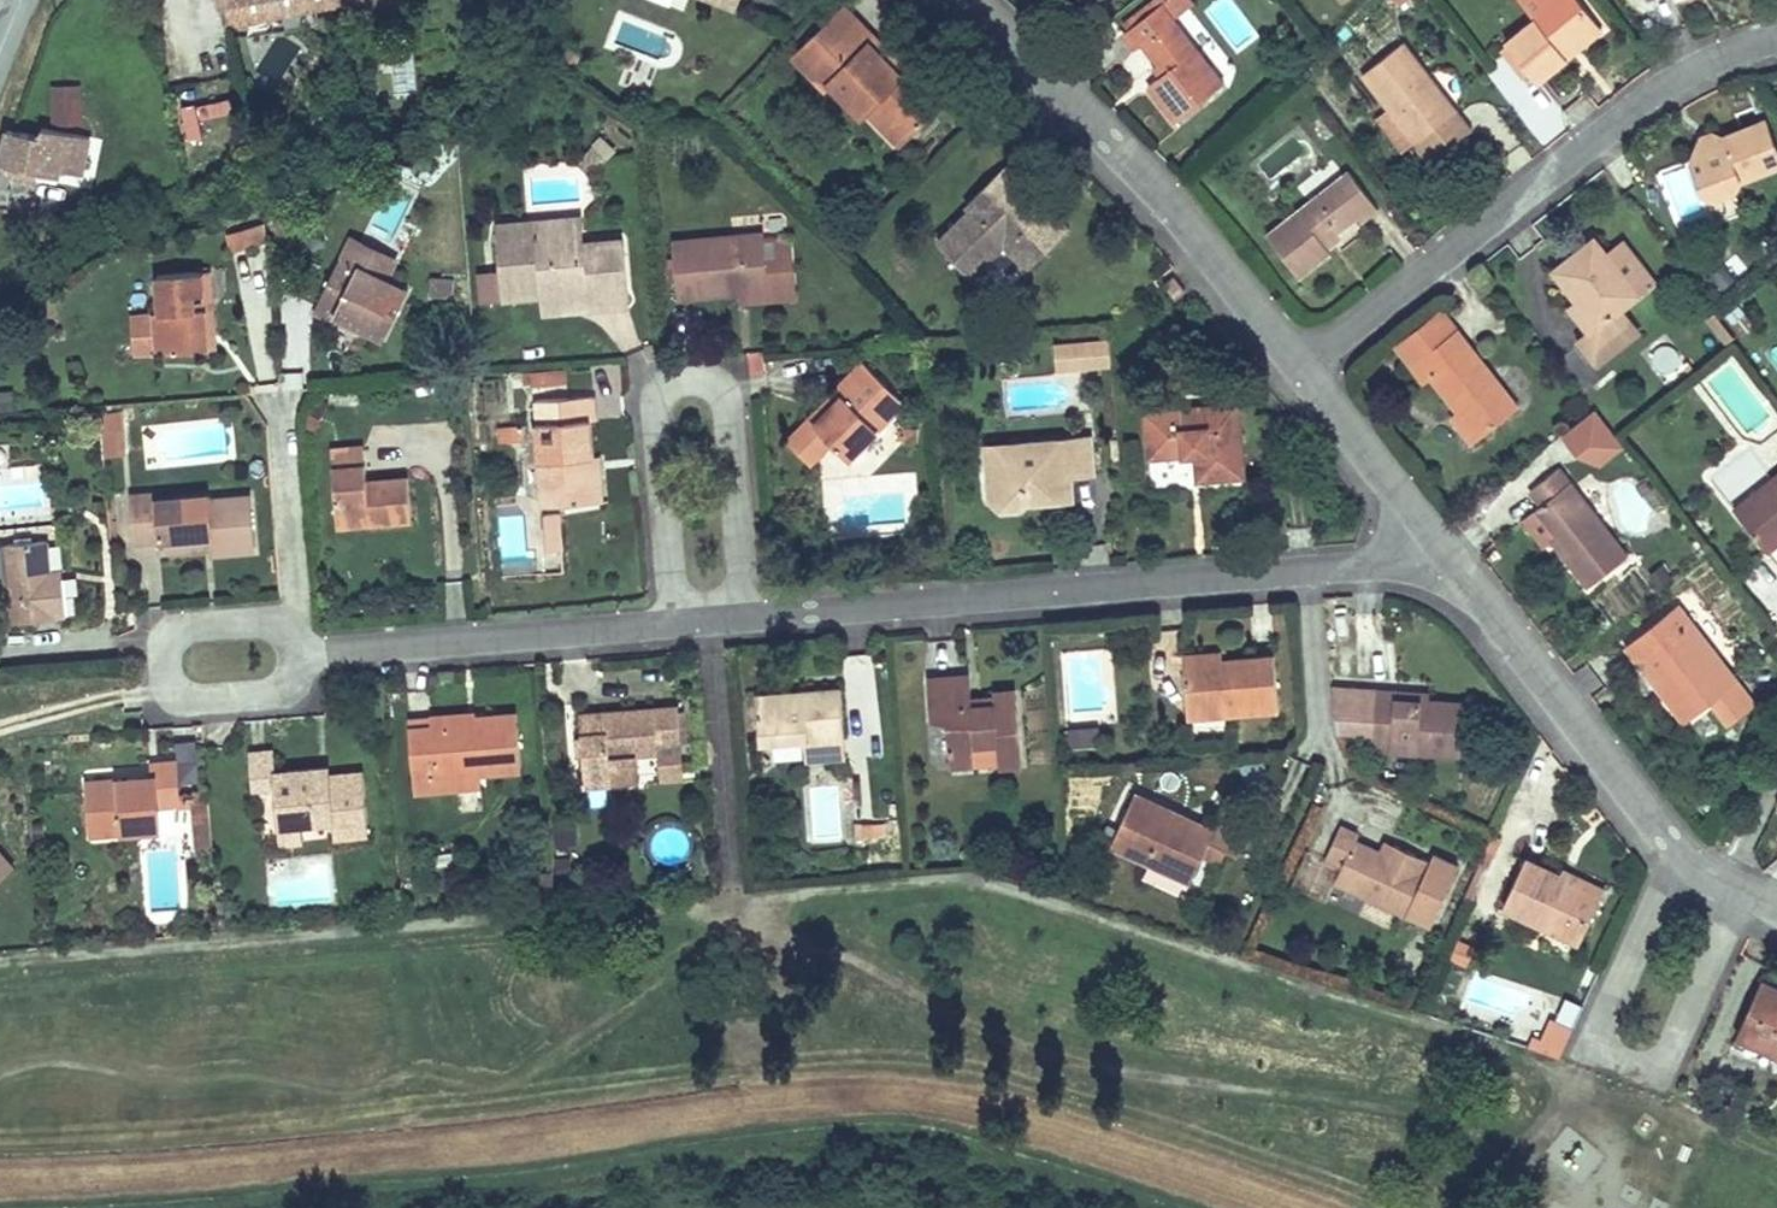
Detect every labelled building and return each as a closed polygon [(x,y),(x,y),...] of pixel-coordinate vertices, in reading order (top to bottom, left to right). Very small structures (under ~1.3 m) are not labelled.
[(217,10),(266,0),(215,0),(217,10)] [(734,13),(739,0),(701,0),(734,13)] [(1150,1),(1164,18),(1186,1),(1185,0),(1152,0),(1150,1)] [(1576,0),(1548,0),(1528,16),(1533,22),(1504,45),(1537,86),(1565,64),(1555,50),(1593,21),(1576,0)] [(1548,0),(1515,0),(1528,16),(1548,0)] [(1164,18),(1150,1),(1108,33),(1127,59),(1137,53),(1152,73),(1135,86),(1164,123),(1215,84),(1164,18)] [(841,16),(813,45),(832,64),(860,34),(841,16)] [(1593,21),(1555,50),(1565,64),(1603,34),(1593,21)] [(1359,24),(1315,56),(1341,90),(1365,121),(1381,142),(1425,108),(1359,24)] [(856,129),(871,114),(910,148),(934,121),(912,101),(921,91),(904,74),(896,82),(868,57),(876,48),(860,34),(832,64),(813,45),(786,73),(822,107),(827,102),(856,129)] [(80,124),(83,86),(50,83),(47,122),(80,124)] [(944,112),(921,91),(912,101),(934,121),(944,112)] [(179,107),(186,141),(203,137),(199,119),(235,111),(232,96),(179,107)] [(1668,132),(1673,139),(1663,143),(1673,180),(1687,176),(1705,182),(1710,165),(1754,156),(1741,109),(1696,122),(1681,117),(1668,132)] [(871,114),(862,124),(899,159),(910,148),(871,114)] [(202,119),(203,133),(234,130),(233,116),(202,119)] [(601,138),(588,150),(602,165),(615,152),(601,138)] [(54,146),(10,152),(14,185),(58,178),(54,146)] [(1335,197),(1306,158),(1234,208),(1264,251),(1290,234),(1285,224),(1315,202),(1320,207),(1335,197)] [(971,217),(936,252),(968,284),(1000,250),(1025,273),(1064,231),(1001,171),(963,209),(971,217)] [(590,219),(538,223),(539,239),(575,236),(577,253),(593,252),(590,219)] [(291,220),(270,229),(275,243),(297,235),(291,220)] [(539,239),(538,223),(494,227),(500,300),(542,297),(542,306),(595,302),(596,310),(632,307),(628,249),(593,252),(577,253),(575,236),(539,239)] [(348,235),(338,255),(390,281),(400,259),(348,235)] [(1608,251),(1595,235),(1549,271),(1573,302),(1565,308),(1585,334),(1588,338),(1624,311),(1660,284),(1625,238),(1608,251)] [(769,242),(674,250),(681,307),(745,300),(773,297),(770,250),(769,242)] [(795,248),(770,250),(773,297),(745,300),(746,311),(800,306),(795,248)] [(390,281),(338,255),(309,314),(333,325),(337,316),(387,341),(411,291),(390,281)] [(1185,290),(1174,276),(1164,284),(1176,298),(1185,290)] [(457,294),(433,292),(431,310),(449,311),(456,306),(457,294)] [(208,293),(157,299),(159,333),(147,334),(148,341),(151,375),(151,378),(211,372),(207,333),(196,334),(194,314),(212,311),(208,293)] [(596,310),(595,302),(542,306),(544,322),(596,318),(596,310)] [(1737,305),(1724,316),(1741,339),(1755,329),(1737,305)] [(1643,336),(1624,311),(1588,338),(1585,334),(1574,342),(1597,372),(1643,336)] [(1733,339),(1715,315),(1704,323),(1722,347),(1733,339)] [(1422,323),(1372,362),(1385,379),(1397,373),(1443,429),(1483,398),(1422,323)] [(1667,383),(1686,373),(1666,336),(1647,347),(1667,383)] [(148,341),(126,343),(129,377),(151,375),(148,341)] [(1103,345),(1050,352),(1053,376),(1076,374),(1076,367),(1106,364),(1103,345)] [(1106,364),(1076,367),(1076,374),(1106,370),(1106,364)] [(567,368),(555,369),(556,388),(569,387),(567,368)] [(555,369),(520,373),(522,385),(535,384),(535,390),(556,388),(555,369)] [(892,422),(846,378),(830,394),(835,402),(786,450),(807,473),(829,452),(846,468),(892,422)] [(595,391),(527,398),(540,508),(590,502),(584,455),(580,414),(597,412),(595,391)] [(1244,410),(1151,418),(1154,462),(1200,458),(1202,482),(1249,478),(1244,410)] [(1623,448),(1594,410),(1570,428),(1559,437),(1575,457),(1599,466),(1623,448)] [(112,436),(100,437),(102,455),(114,454),(113,441),(112,436)] [(121,441),(113,441),(114,454),(102,455),(104,479),(124,477),(121,441)] [(1093,444),(1027,450),(1017,471),(983,475),(988,511),(994,516),(999,519),(1003,522),(1008,522),(1012,521),(1015,519),(1016,516),(1022,512),(1025,507),(1028,503),(1044,502),(1046,510),(1076,506),(1076,482),(1098,481),(1093,444)] [(1017,471),(1027,450),(980,454),(983,475),(1017,471)] [(330,455),(332,474),(369,471),(367,452),(330,455)] [(584,455),(590,502),(604,501),(598,453),(584,455)] [(1550,544),(1585,589),(1628,557),(1559,468),(1525,494),(1537,510),(1520,523),(1542,551),(1550,544)] [(369,471),(332,474),(337,526),(366,523),(366,529),(412,524),(408,481),(370,484),(369,471)] [(1732,509),(1768,553),(1776,546),(1776,473),(1732,509)] [(133,497),(137,544),(163,542),(218,537),(219,551),(220,551),(259,547),(255,502),(213,506),(212,498),(167,502),(166,494),(133,497)] [(542,522),(546,556),(557,555),(553,521),(542,522)] [(218,537),(163,542),(164,556),(219,551),(218,537)] [(0,572),(0,611),(5,611),(9,650),(55,646),(55,641),(73,639),(69,603),(52,604),(49,568),(0,572)] [(1676,607),(1623,650),(1683,724),(1707,705),(1736,682),(1676,607)] [(1181,653),(1182,663),(1220,660),(1219,651),(1181,653)] [(1220,660),(1182,663),(1185,719),(1279,713),(1275,656),(1220,660)] [(968,675),(926,678),(929,726),(945,725),(948,768),(997,765),(998,769),(1020,767),(1015,690),(992,692),(992,697),(970,698),(968,675)] [(1736,682),(1707,705),(1712,710),(1740,687),(1736,682)] [(1740,687),(1712,710),(1726,728),(1755,705),(1740,687)] [(756,698),(760,748),(802,745),(844,742),(841,691),(756,698)] [(1380,694),(1336,691),(1341,735),(1376,738),(1376,753),(1468,758),(1470,714),(1379,707),(1380,694)] [(1434,697),(1380,694),(1379,707),(1435,711),(1434,697)] [(656,751),(680,748),(676,705),(577,715),(584,789),(638,784),(636,758),(657,756),(656,751)] [(487,751),(486,741),(485,735),(412,743),(414,758),(487,751)] [(418,805),(528,793),(522,738),(486,741),(487,751),(414,758),(418,805)] [(844,742),(802,745),(804,768),(846,765),(844,742)] [(683,781),(680,748),(656,751),(657,756),(659,783),(683,781)] [(178,761),(157,763),(159,775),(90,782),(95,836),(164,829),(162,805),(182,803),(178,761)] [(327,800),(325,786),(287,791),(282,767),(254,770),(260,815),(287,812),(291,847),(314,845),(347,842),(349,862),(379,859),(373,794),(346,797),(327,800)] [(344,784),(325,786),(327,800),(346,797),(344,784)] [(1213,829),(1134,794),(1108,850),(1189,886),(1201,858),(1219,866),(1225,853),(1236,858),(1246,836),(1216,823),(1213,829)] [(215,853),(211,808),(197,810),(201,854),(215,853)] [(854,836),(885,841),(888,824),(856,819),(854,836)] [(839,843),(840,826),(807,824),(807,841),(839,843)] [(1356,835),(1338,828),(1323,863),(1339,870),(1332,888),(1431,930),(1458,868),(1431,857),(1429,862),(1383,843),(1379,852),(1353,841),(1356,835)] [(314,845),(291,847),(292,869),(316,867),(314,845)] [(18,868),(0,848),(0,886),(18,868)] [(1561,874),(1526,858),(1501,912),(1580,948),(1607,889),(1563,868),(1561,874)] [(1737,1042),(1776,1060),(1776,987),(1764,982),(1737,1042)] [(1558,995),(1537,1049),(1561,1059),(1582,1004),(1558,995)]
